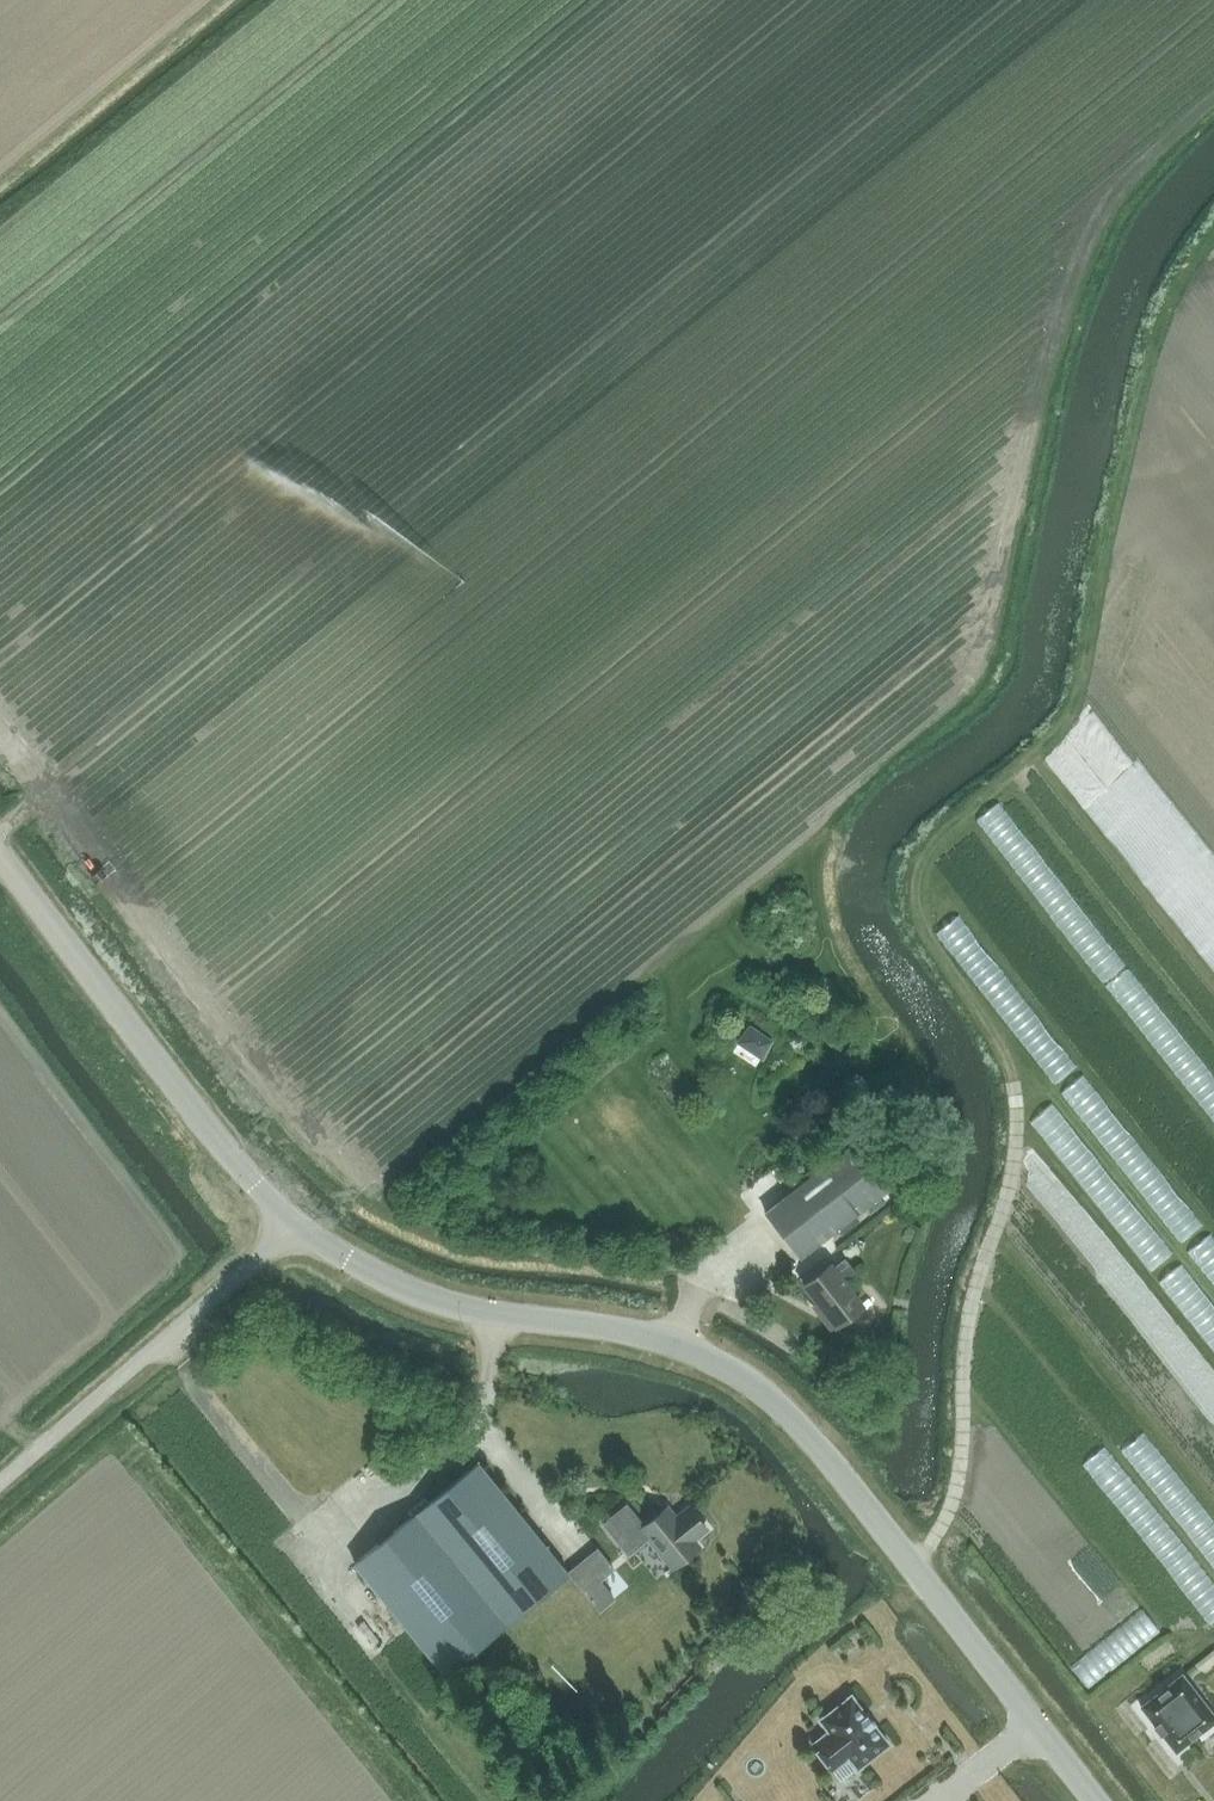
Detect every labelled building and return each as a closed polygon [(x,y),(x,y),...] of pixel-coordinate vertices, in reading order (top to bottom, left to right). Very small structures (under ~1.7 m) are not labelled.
[(761,1038),(739,1037),(738,1055),(760,1056),(761,1038)] [(855,1215),(891,1187),(856,1141),(765,1212),(801,1257),(837,1229),(842,1234),(859,1221),(855,1215)] [(831,1267),(804,1287),(824,1310),(820,1313),(832,1330),(862,1306),(831,1267)] [(446,1675),(570,1575),(478,1462),(355,1562),(446,1675)] [(676,1517),(667,1506),(645,1525),(639,1518),(626,1529),(639,1545),(650,1537),(674,1567),(701,1546),(695,1539),(707,1527),(689,1505),(676,1517)] [(1141,1706),(1176,1751),(1213,1722),(1213,1714),(1183,1673),(1141,1706)] [(813,1743),(832,1768),(841,1779),(858,1766),(860,1765),(860,1764),(887,1743),(887,1744),(889,1742),(888,1740),(887,1741),(874,1724),(874,1723),(873,1721),(872,1721),(868,1715),(866,1713),(853,1696),(852,1694),(849,1696),(850,1696),(823,1717),(823,1716),(821,1718),(822,1720),(823,1720),(830,1730),(813,1743)]
